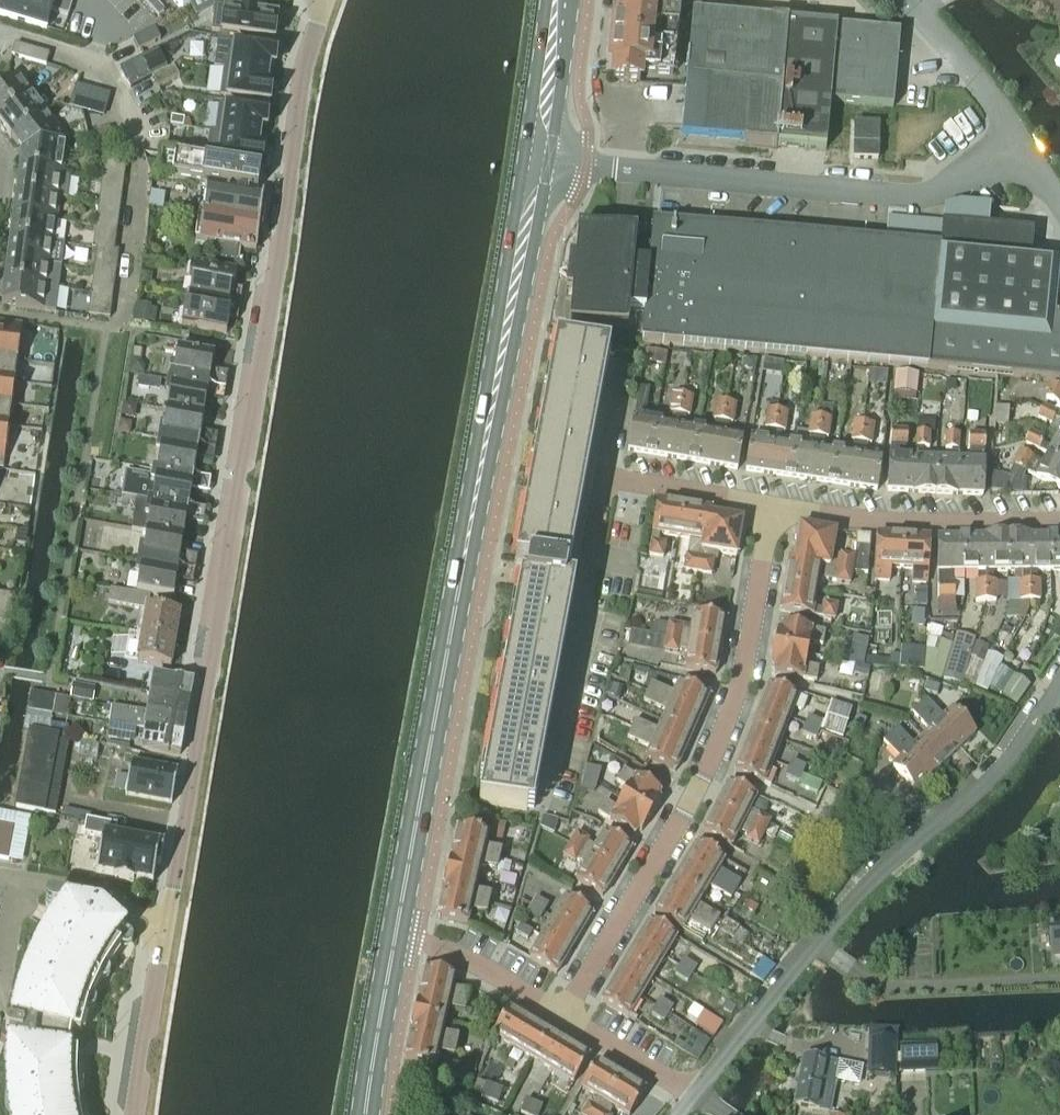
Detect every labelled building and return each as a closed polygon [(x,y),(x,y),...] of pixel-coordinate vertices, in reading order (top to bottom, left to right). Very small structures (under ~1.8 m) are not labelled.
[(46,29),(51,11),(55,0),(0,0),(0,16),(46,29)] [(62,0),(55,0),(51,11),(68,16),(72,3),(62,0)] [(159,17),(165,11),(155,0),(143,0),(159,17)] [(182,10),(193,0),(173,0),(182,10)] [(667,0),(622,0),(621,9),(678,13),(677,13),(678,3),(666,2),(667,0)] [(215,6),(211,32),(274,40),(277,18),(261,15),(261,12),(215,6)] [(672,75),(678,13),(621,9),(621,16),(616,16),(611,64),(614,64),(613,80),(639,82),(640,72),(672,75)] [(892,107),(899,33),(795,24),(796,22),(780,20),(778,22),(692,14),(688,55),(686,57),(685,72),(687,74),(681,136),(742,142),(744,143),(775,146),(776,145),(825,149),(829,102),(892,107)] [(154,28),(132,40),(138,51),(160,40),(154,28)] [(218,41),(214,68),(224,70),(268,76),(269,65),(275,66),(277,50),(218,41)] [(11,56),(46,66),(50,54),(15,44),(11,56)] [(159,49),(121,69),(131,88),(152,77),(169,69),(159,49)] [(169,69),(152,77),(158,88),(180,77),(174,66),(169,69)] [(224,70),(221,97),(269,103),(271,87),(266,87),(268,76),(224,70)] [(33,95),(19,76),(0,90),(0,120),(33,95)] [(76,85),(72,96),(85,100),(89,89),(76,85)] [(46,112),(33,95),(0,120),(0,124),(11,139),(46,112)] [(72,96),(69,107),(82,111),(85,100),(72,96)] [(219,105),(215,132),(259,138),(261,127),(266,128),(268,112),(219,105)] [(24,154),(68,141),(69,141),(46,112),(11,139),(23,154),(24,153),(24,154)] [(171,117),(170,125),(183,127),(185,119),(171,117)] [(877,159),(877,124),(853,124),(853,159),(877,159)] [(210,131),(206,159),(261,166),(263,150),(258,149),(259,138),(215,132),(210,131)] [(21,170),(64,176),(68,141),(24,154),(21,170)] [(171,147),(170,156),(183,158),(184,149),(171,147)] [(260,171),(162,158),(159,177),(257,191),(260,171)] [(125,174),(127,163),(104,159),(101,181),(124,185),(125,174)] [(63,177),(64,176),(21,170),(18,192),(67,199),(70,178),(63,177)] [(124,185),(101,181),(98,204),(121,207),(122,196),(124,185)] [(198,216),(259,223),(263,196),(202,188),(198,216)] [(165,193),(151,191),(148,207),(162,209),(165,193)] [(67,199),(18,192),(15,215),(57,221),(60,199),(67,199)] [(118,230),(121,207),(98,204),(95,226),(118,230)] [(54,243),(57,221),(15,215),(12,238),(54,243)] [(255,252),(259,223),(198,216),(194,244),(214,246),(213,259),(234,262),(235,249),(255,252)] [(567,326),(626,331),(628,310),(643,311),(640,342),(647,343),(1059,381),(1059,315),(1053,314),(1058,259),(1030,257),(1032,232),(959,225),(941,224),(939,223),(931,223),(887,218),(885,243),(876,242),(658,222),(651,221),(651,222),(649,248),(633,246),(634,241),(635,242),(636,233),(635,233),(611,231),(576,228),(567,326)] [(116,241),(118,230),(95,226),(92,249),(97,249),(97,250),(114,252),(114,251),(116,241)] [(12,238),(9,260),(62,267),(61,266),(64,245),(54,243),(12,238)] [(119,252),(114,251),(114,252),(97,250),(94,272),(116,275),(117,264),(119,252)] [(58,290),(62,267),(9,260),(6,283),(58,290)] [(186,297),(240,306),(242,291),(234,290),(236,275),(191,267),(186,297)] [(113,298),(116,275),(94,272),(91,295),(113,298)] [(140,272),(138,285),(148,287),(150,273),(140,272)] [(55,312),(58,290),(6,283),(2,305),(55,312)] [(111,308),(113,298),(91,295),(88,315),(110,318),(111,308)] [(237,320),(240,306),(186,297),(181,327),(226,334),(228,319),(237,320)] [(132,323),(148,326),(151,306),(135,304),(132,323)] [(8,337),(10,324),(0,323),(0,336),(8,337)] [(10,324),(8,337),(22,339),(23,326),(10,324)] [(19,362),(22,339),(8,337),(0,336),(0,359),(19,362)] [(603,352),(555,343),(511,581),(519,582),(479,803),(528,812),(569,592),(559,590),(603,352)] [(646,349),(644,362),(665,365),(667,352),(646,349)] [(166,380),(208,387),(213,357),(177,351),(174,368),(169,367),(166,380)] [(16,384),(19,362),(0,359),(0,382),(16,384)] [(130,360),(128,374),(136,375),(143,376),(144,368),(139,361),(130,360)] [(867,384),(876,384),(878,371),(868,370),(867,384)] [(915,402),(918,374),(895,371),(893,392),(894,392),(893,399),(915,402)] [(140,377),(138,387),(159,391),(160,380),(140,377)] [(203,418),(208,387),(166,380),(164,394),(169,395),(167,411),(203,418)] [(0,382),(0,404),(13,406),(16,384),(0,382)] [(1052,385),(1045,398),(1057,404),(1059,400),(1059,401),(1059,389),(1052,385)] [(638,388),(627,450),(628,451),(632,451),(649,454),(655,422),(641,419),(643,408),(645,409),(649,390),(638,388)] [(671,458),(682,395),(672,393),(668,413),(671,413),(669,424),(655,422),(649,454),(671,458)] [(692,462),(698,429),(683,426),(685,416),(688,416),(692,397),(682,395),(671,458),(692,462)] [(714,466),(725,403),(715,401),(712,421),(715,421),(713,432),(698,429),(692,462),(714,466)] [(725,403),(714,466),(736,470),(742,436),(727,434),(729,423),(731,424),(735,404),(725,403)] [(10,428),(13,406),(0,404),(0,427),(10,428)] [(997,405),(995,424),(1008,425),(1009,406),(1008,406),(997,405)] [(822,406),(820,418),(821,418),(830,419),(832,407),(822,406)] [(1055,412),(1041,406),(1036,416),(1051,423),(1053,417),(1059,421),(1059,414),(1055,412)] [(767,474),(777,411),(767,410),(764,429),(767,430),(765,440),(750,438),(745,470),(767,474)] [(198,448),(203,418),(167,411),(164,428),(159,427),(157,441),(198,448)] [(790,477),(795,444),(779,442),(781,432),(784,432),(787,413),(777,411),(767,474),(790,477)] [(966,421),(977,422),(978,412),(967,411),(966,421)] [(810,481),(820,418),(810,416),(808,432),(797,430),(795,444),(790,477),(810,481)] [(820,418),(810,481),(815,481),(832,484),(837,451),(822,448),(824,438),(827,439),(830,419),(821,418),(820,418)] [(120,421),(118,433),(130,435),(132,423),(120,421)] [(837,451),(832,484),(853,487),(863,424),(853,423),(850,442),(853,443),(852,453),(837,451)] [(863,424),(853,487),(876,491),(881,457),(865,455),(867,445),(870,445),(873,426),(863,424)] [(7,450),(10,428),(0,427),(0,449),(6,449),(7,450)] [(913,493),(915,457),(904,457),(904,445),(906,445),(906,431),(890,431),(889,444),(890,444),(890,456),(889,456),(887,491),(912,492),(912,493),(913,493)] [(1056,435),(1049,448),(1041,443),(1044,438),(1030,431),(1024,442),(1037,448),(1037,449),(1046,454),(1059,460),(1059,437),(1056,435)] [(935,494),(936,458),(922,458),(922,447),(928,448),(929,433),(916,432),(916,447),(915,447),(915,457),(913,493),(935,494)] [(936,458),(935,494),(956,495),(958,459),(958,449),(959,434),(946,433),(945,449),(952,449),(951,459),(936,458)] [(958,459),(956,495),(957,495),(957,494),(983,495),(984,460),(983,460),(984,449),(985,449),(985,435),(969,434),(968,448),(970,448),(969,460),(958,459)] [(193,478),(198,448),(157,441),(154,455),(159,456),(157,472),(193,478)] [(1046,454),(1042,464),(1030,458),(1031,457),(1020,452),(1012,467),(1024,472),(1025,471),(1036,477),(1035,478),(1059,490),(1059,460),(1046,454)] [(125,471),(121,495),(136,498),(152,501),(152,502),(152,503),(188,509),(193,478),(157,472),(152,471),(151,475),(125,471)] [(88,482),(87,490),(100,492),(101,484),(88,482)] [(131,530),(147,533),(183,539),(188,509),(152,503),(152,501),(136,498),(131,530)] [(676,537),(682,504),(656,500),(647,555),(661,557),(663,543),(656,542),(657,534),(676,537)] [(698,572),(707,514),(708,508),(682,504),(676,537),(689,539),(686,556),(685,556),(683,570),(698,572)] [(707,514),(698,572),(710,574),(712,561),(711,561),(712,552),(735,555),(741,519),(738,519),(735,516),(729,515),(725,517),(707,514)] [(794,560),(850,571),(853,558),(840,555),(839,557),(831,556),(835,533),(800,526),(799,529),(796,532),(794,539),(797,541),(794,560)] [(16,530),(14,543),(25,544),(26,544),(28,531),(27,531),(16,530)] [(178,569),(183,539),(147,533),(144,549),(139,548),(137,562),(178,569)] [(867,573),(869,546),(870,546),(871,535),(856,533),(855,545),(854,545),(852,572),(867,573)] [(874,580),(884,581),(890,581),(891,569),(900,570),(903,536),(877,534),(874,580)] [(1019,601),(1028,601),(1028,535),(1006,536),(1006,572),(1022,571),(1022,582),(1019,582),(1019,601)] [(1050,571),(1049,536),(1028,536),(1028,535),(1028,601),(1039,601),(1039,582),(1036,582),(1036,571),(1050,571)] [(903,536),(900,570),(913,571),(912,582),(926,583),(928,537),(903,536)] [(991,572),(1006,572),(1006,536),(984,536),(984,537),(984,602),(995,602),(995,582),(991,582),(991,572)] [(1050,571),(1059,571),(1059,536),(1049,536),(1050,571)] [(952,572),(962,572),(962,537),(936,537),(937,572),(938,572),(938,585),(937,585),(937,598),(954,598),(954,584),(952,584),(952,572)] [(975,602),(984,602),(984,537),(962,537),(962,572),(978,572),(978,582),(975,582),(975,602)] [(850,571),(794,560),(788,559),(783,585),(815,591),(817,579),(834,582),(834,583),(848,585),(850,571)] [(173,600),(178,569),(137,562),(135,576),(140,577),(137,594),(173,600)] [(812,610),(815,591),(783,585),(778,610),(833,620),(836,606),(822,604),(820,612),(812,610)] [(926,588),(916,587),(915,604),(925,604),(926,588)] [(110,591),(107,605),(146,611),(147,611),(153,612),(156,599),(149,598),(110,591)] [(0,606),(0,622),(11,624),(15,597),(1,595),(0,606)] [(147,611),(146,611),(142,637),(174,643),(179,617),(147,611)] [(649,634),(719,650),(724,619),(693,614),(690,631),(680,630),(681,626),(668,624),(656,622),(649,634)] [(773,648),(806,654),(808,643),(822,645),(824,631),(781,624),(780,630),(776,630),(773,648)] [(633,630),(629,646),(664,653),(664,651),(677,653),(677,650),(687,651),(684,670),(715,675),(718,657),(719,650),(649,634),(633,630)] [(924,673),(929,674),(942,678),(954,637),(942,633),(940,641),(937,640),(936,641),(927,638),(926,649),(924,671),(924,673)] [(956,634),(943,678),(961,684),(975,639),(956,634)] [(855,665),(863,667),(868,639),(853,636),(848,664),(855,665)] [(170,669),(174,643),(142,637),(137,663),(170,669)] [(964,682),(976,687),(988,652),(989,647),(976,643),(972,658),(964,682)] [(900,669),(924,671),(926,649),(902,647),(901,653),(900,669)] [(805,665),(806,654),(773,648),(770,667),(775,667),(773,674),(816,681),(818,668),(805,665)] [(889,652),(888,668),(900,669),(901,653),(889,652)] [(988,652),(976,687),(987,692),(990,687),(1000,667),(1003,658),(988,652)] [(622,664),(619,678),(628,680),(632,666),(622,664)] [(853,675),(868,678),(870,668),(863,667),(855,665),(853,675)] [(627,683),(644,688),(649,671),(632,666),(628,680),(627,683)] [(1000,667),(990,687),(1000,695),(1013,677),(1000,667)] [(870,672),(866,687),(868,687),(867,692),(876,694),(877,689),(878,689),(881,674),(870,672)] [(156,675),(152,693),(192,700),(195,682),(156,675)] [(1013,677),(1000,695),(1015,705),(1028,687),(1013,677)] [(937,694),(940,683),(926,680),(924,690),(937,694)] [(623,687),(608,683),(605,695),(619,700),(623,687)] [(646,692),(699,715),(707,696),(678,683),(673,693),(650,683),(646,692)] [(768,684),(761,702),(759,707),(789,718),(793,707),(801,711),(807,695),(799,693),(798,696),(768,684)] [(52,715),(55,696),(31,692),(27,711),(50,714),(52,715)] [(691,734),(699,715),(646,692),(642,701),(665,711),(661,721),(691,734)] [(152,693),(149,710),(149,711),(189,718),(192,700),(152,693)] [(918,706),(958,748),(973,734),(951,710),(943,718),(925,700),(918,706)] [(805,725),(819,730),(820,728),(842,737),(852,709),(832,702),(824,722),(809,716),(805,725)] [(944,762),(958,748),(918,706),(911,713),(929,731),(921,739),(944,762)] [(111,707),(110,723),(137,728),(137,727),(146,729),(186,736),(189,718),(149,711),(149,712),(111,707)] [(751,729),(780,740),(781,737),(785,729),(789,718),(759,707),(757,713),(751,729)] [(856,717),(851,729),(861,732),(865,721),(856,717)] [(691,734),(661,721),(657,731),(633,720),(630,729),(683,753),(691,734)] [(135,742),(137,728),(110,723),(108,738),(135,742)] [(816,739),(819,730),(805,725),(802,734),(816,739)] [(944,762),(921,739),(914,746),(896,728),(889,734),(929,777),(944,762)] [(182,755),(186,736),(146,729),(143,747),(182,755)] [(674,772),(683,753),(630,729),(626,738),(649,748),(644,759),(674,772)] [(772,762),(780,740),(751,729),(742,751),(772,762)] [(17,808),(47,813),(57,815),(70,744),(58,742),(59,737),(46,735),(31,732),(17,808)] [(914,791),(929,777),(889,734),(882,741),(900,760),(892,767),(914,791)] [(742,751),(734,773),(764,785),(764,784),(771,787),(776,773),(769,770),(772,762),(742,751)] [(788,769),(803,774),(806,765),(791,760),(788,769)] [(133,761),(126,796),(170,805),(177,770),(133,761)] [(587,766),(584,777),(599,780),(601,769),(587,766)] [(802,775),(803,774),(788,769),(785,777),(799,782),(798,786),(818,794),(822,783),(802,775)] [(622,798),(651,815),(661,799),(655,796),(658,791),(624,770),(617,782),(628,789),(622,798)] [(584,777),(581,788),(596,791),(599,780),(584,777)] [(715,808),(763,833),(771,837),(776,827),(768,823),(769,821),(757,815),(755,818),(746,814),(755,797),(727,783),(715,808)] [(641,832),(651,815),(622,798),(616,808),(605,801),(598,813),(633,834),(636,828),(641,832)] [(757,845),(763,833),(715,808),(702,833),(730,847),(738,831),(747,836),(745,839),(757,845)] [(557,820),(543,816),(540,828),(554,835),(557,820)] [(104,838),(98,874),(116,877),(116,880),(135,883),(135,880),(154,884),(158,864),(162,865),(165,846),(116,837),(118,826),(87,821),(85,835),(104,838)] [(492,821),(490,832),(502,835),(505,824),(492,821)] [(7,862),(7,859),(13,829),(0,827),(0,860),(7,862)] [(452,850),(498,860),(500,851),(484,848),(488,834),(457,827),(452,850)] [(568,845),(616,873),(630,849),(603,833),(594,848),(585,844),(587,841),(575,833),(568,845)] [(686,860),(735,890),(740,882),(718,869),(724,859),(696,843),(686,860)] [(574,881),(601,897),(616,873),(568,845),(561,857),(573,864),(575,861),(583,866),(574,881)] [(452,850),(447,872),(477,879),(480,867),(495,870),(498,860),(452,850)] [(498,860),(495,870),(508,873),(511,863),(507,862),(498,860)] [(730,899),(735,890),(686,860),(675,878),(703,895),(708,885),(730,899)] [(474,892),(477,879),(447,872),(441,895),(487,905),(489,896),(474,892)] [(697,904),(703,895),(675,878),(665,895),(714,925),(718,917),(697,904)] [(441,895),(436,917),(467,925),(470,910),(485,913),(487,905),(441,895)] [(709,933),(714,925),(665,895),(654,913),(681,930),(687,920),(709,933)] [(531,905),(544,913),(549,906),(536,897),(531,905)] [(553,918),(580,934),(592,913),(565,897),(553,918)] [(18,998),(13,1020),(11,1029),(10,1029),(8,1029),(7,1030),(6,1031),(5,1032),(5,1033),(5,1034),(5,1035),(6,1036),(6,1037),(7,1038),(9,1038),(8,1048),(7,1071),(7,1096),(9,1114),(79,1114),(76,1090),(76,1079),(77,1053),(80,1036),(86,1011),(90,1000),(100,977),(106,967),(120,947),(129,936),(100,910),(74,906),(67,900),(53,898),(49,898),(46,900),(45,903),(45,907),(47,910),(51,911),(60,912),(54,921),(48,930),(36,953),(27,973),(18,998)] [(744,908),(753,913),(757,907),(748,901),(744,908)] [(526,913),(539,921),(544,913),(531,905),(526,913)] [(568,954),(580,934),(553,918),(541,938),(568,954)] [(724,919),(717,930),(741,945),(748,933),(724,919)] [(1052,932),(1053,932),(1055,955),(1059,955),(1059,920),(1051,920),(1052,932)] [(637,941),(664,957),(676,937),(649,921),(637,941)] [(519,925),(515,932),(527,940),(531,932),(519,925)] [(556,974),(568,954),(541,938),(529,958),(556,974)] [(652,977),(664,957),(637,941),(625,961),(652,977)] [(684,958),(679,966),(692,974),(697,966),(684,958)] [(640,998),(652,977),(625,961),(613,981),(640,998)] [(679,966),(674,974),(687,982),(692,974),(679,966)] [(417,993),(464,1003),(466,994),(451,991),(454,977),(422,970),(417,993)] [(628,1018),(640,998),(613,981),(601,1002),(628,1018)] [(462,1011),(464,1003),(417,993),(413,1015),(444,1022),(447,1008),(462,1011)] [(660,998),(655,1006),(669,1014),(673,1006),(660,998)] [(723,1010),(731,1015),(735,1008),(728,1003),(723,1010)] [(651,1014),(664,1022),(669,1014),(655,1006),(651,1014)] [(513,1047),(529,1020),(509,1008),(493,1035),(513,1047)] [(704,1012),(695,1025),(713,1037),(722,1023),(704,1012)] [(441,1035),(444,1022),(413,1015),(408,1038),(455,1047),(457,1039),(441,1035)] [(533,1059),(549,1032),(529,1020),(513,1047),(533,1059)] [(553,1071),(569,1044),(549,1032),(533,1059),(553,1071)] [(692,1032),(681,1050),(697,1060),(708,1041),(692,1032)] [(453,1056),(455,1047),(408,1038),(403,1061),(434,1067),(437,1053),(453,1056)] [(868,1040),(866,1072),(893,1073),(894,1042),(868,1040)] [(569,1044),(553,1071),(573,1084),(590,1057),(569,1044)] [(935,1044),(898,1045),(899,1070),(936,1069),(935,1044)] [(837,1062),(837,1064),(803,1057),(793,1104),(828,1111),(835,1080),(857,1085),(860,1067),(837,1062)] [(621,1076),(597,1061),(581,1088),(596,1098),(591,1106),(588,1104),(582,1114),(598,1114),(621,1076)] [(598,1114),(610,1114),(614,1108),(625,1114),(630,1114),(645,1090),(621,1076),(598,1114)] [(497,1104),(503,1090),(486,1083),(480,1097),(497,1104)] [(525,1114),(539,1114),(542,1107),(527,1100),(521,1113),(525,1114)]
